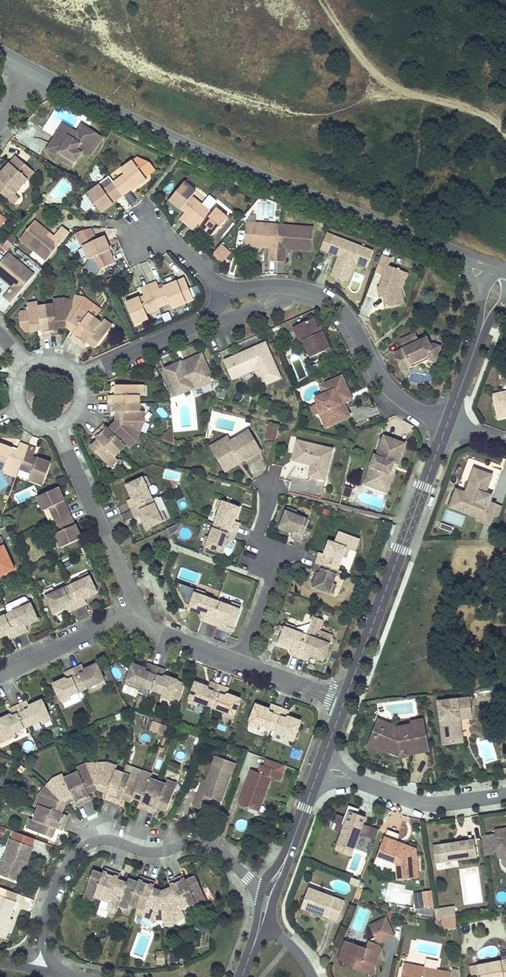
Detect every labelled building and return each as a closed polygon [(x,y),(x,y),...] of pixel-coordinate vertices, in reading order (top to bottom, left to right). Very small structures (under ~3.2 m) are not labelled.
[(54,134),(58,124),(48,120),(44,130),(54,134)] [(89,130),(82,126),(77,134),(63,125),(60,131),(73,140),(80,144),(89,130)] [(48,150),(59,156),(61,153),(71,159),(74,154),(80,157),(82,154),(89,158),(102,138),(89,130),(80,144),(73,140),(60,131),(48,150)] [(71,159),(61,153),(59,156),(57,159),(72,168),(76,162),(80,157),(74,154),(71,159)] [(16,156),(0,175),(0,192),(10,201),(16,194),(35,172),(16,156)] [(134,190),(146,181),(133,163),(122,171),(126,176),(115,184),(124,196),(130,192),(128,190),(132,187),(133,189),(134,190)] [(115,184),(105,191),(101,186),(88,196),(102,214),(114,205),(113,204),(112,202),(115,200),(116,202),(124,196),(115,184)] [(198,194),(186,184),(172,202),(183,211),(185,209),(188,211),(186,214),(181,220),(187,224),(202,206),(193,199),(198,194)] [(137,201),(130,191),(130,192),(124,196),(131,206),(137,201)] [(20,197),(16,194),(10,201),(14,204),(20,197)] [(209,212),(202,206),(187,224),(195,230),(199,225),(202,222),(205,225),(203,227),(214,236),(229,219),(214,207),(209,212)] [(47,231),(35,221),(20,239),(39,255),(43,251),(48,255),(68,232),(62,227),(53,237),(49,238),(44,234),(47,231)] [(269,249),(267,262),(277,263),(279,234),(271,233),(272,226),(247,224),(245,247),(260,248),(261,245),(266,246),(269,249)] [(287,228),(272,226),(271,233),(279,234),(286,235),(287,228)] [(82,246),(88,260),(84,267),(97,275),(101,268),(113,263),(110,255),(106,257),(104,253),(108,251),(109,251),(103,237),(96,239),(91,227),(76,234),(81,246),(82,246)] [(311,230),(287,228),(286,235),(279,234),(277,263),(285,263),(287,251),(289,248),(294,248),(294,251),(309,253),(311,230)] [(11,235),(7,240),(13,245),(17,240),(11,235)] [(374,254),(334,237),(329,250),(341,255),(340,258),(334,273),(350,279),(355,264),(368,269),(374,254)] [(8,251),(13,245),(7,240),(3,246),(8,251)] [(218,249),(213,254),(221,262),(226,257),(218,249)] [(43,251),(39,255),(44,260),(48,255),(43,251)] [(9,252),(0,263),(0,274),(6,280),(9,277),(13,280),(12,284),(5,294),(11,300),(31,276),(25,272),(29,268),(9,252)] [(380,287),(378,288),(379,298),(383,297),(384,307),(399,305),(398,295),(402,294),(401,289),(408,274),(389,266),(390,264),(392,258),(382,255),(375,272),(384,276),(381,283),(383,283),(381,287),(380,287)] [(25,272),(31,276),(34,273),(29,268),(25,272)] [(332,277),(348,284),(350,279),(334,273),(332,277)] [(181,297),(189,294),(183,280),(176,283),(181,297)] [(155,283),(147,286),(157,311),(168,306),(171,311),(192,302),(189,294),(181,297),(176,283),(162,289),(163,292),(159,293),(158,290),(155,283)] [(146,321),(144,316),(157,311),(147,286),(138,290),(141,297),(143,300),(139,302),(137,298),(123,304),(132,327),(146,321)] [(90,311),(80,304),(73,301),(72,305),(80,307),(88,314),(90,311)] [(53,304),(44,305),(48,335),(56,334),(55,328),(66,327),(72,305),(62,303),(53,304)] [(34,307),(26,308),(26,311),(20,312),(16,316),(17,324),(24,332),(39,330),(39,336),(48,335),(44,305),(34,307)] [(67,327),(74,333),(70,337),(77,342),(95,319),(88,314),(80,307),(72,305),(66,327),(67,327)] [(109,331),(102,325),(95,319),(77,342),(84,348),(87,343),(95,349),(109,331)] [(331,349),(324,332),(320,333),(318,328),(314,319),(293,328),(300,343),(303,342),(311,358),(331,349)] [(113,327),(105,321),(102,325),(109,331),(113,327)] [(432,345),(428,337),(420,341),(416,333),(401,340),(404,348),(397,352),(401,360),(398,362),(403,372),(413,368),(412,365),(428,357),(429,360),(437,363),(442,347),(434,344),(432,345)] [(281,381),(265,344),(229,360),(238,380),(254,372),(262,389),(281,381)] [(203,355),(195,359),(194,357),(186,360),(187,363),(183,365),(182,363),(181,362),(165,369),(177,396),(178,396),(180,401),(188,398),(186,392),(193,389),(191,383),(212,374),(203,355)] [(428,357),(412,365),(413,368),(429,360),(428,357)] [(225,362),(233,382),(238,380),(229,360),(225,362)] [(212,374),(191,383),(193,389),(194,391),(210,384),(212,374)] [(350,395),(342,377),(321,386),(324,395),(316,399),(318,404),(322,413),(320,414),(326,428),(347,419),(339,400),(350,395)] [(140,385),(117,385),(117,396),(110,396),(109,403),(111,404),(140,403),(140,393),(140,385)] [(225,399),(227,390),(218,388),(216,397),(225,399)] [(495,395),(501,419),(505,418),(505,392),(503,393),(495,395)] [(350,395),(339,400),(347,419),(350,417),(344,403),(352,400),(350,395)] [(116,413),(117,422),(137,430),(140,423),(140,413),(140,403),(111,404),(109,403),(110,413),(116,413)] [(322,413),(318,404),(312,407),(316,415),(320,414),(322,413)] [(105,426),(100,431),(102,433),(121,451),(126,446),(133,438),(137,430),(117,422),(109,430),(105,426)] [(276,441),(280,424),(269,422),(266,439),(276,441)] [(175,445),(173,427),(166,432),(163,440),(175,445)] [(129,449),(138,440),(141,431),(137,430),(133,438),(126,446),(129,449)] [(107,465),(114,458),(121,451),(102,433),(100,431),(94,437),(98,441),(90,448),(107,465)] [(261,451),(249,431),(231,442),(214,452),(225,470),(240,460),(242,462),(261,451)] [(231,442),(228,437),(211,447),(214,452),(231,442)] [(397,466),(405,445),(383,437),(375,457),(373,456),(369,468),(373,469),(367,486),(383,491),(393,464),(397,466)] [(334,450),(298,441),(293,460),(312,465),(310,477),(326,481),(334,450)] [(7,464),(18,468),(26,447),(19,444),(17,451),(16,454),(11,453),(12,449),(0,445),(0,469),(5,471),(7,464)] [(33,457),(35,450),(26,447),(18,468),(31,473),(29,479),(43,485),(51,463),(37,458),(36,462),(32,460),(33,457)] [(117,461),(114,458),(107,465),(110,468),(117,461)] [(240,460),(225,470),(226,472),(242,462),(240,460)] [(7,464),(5,471),(4,473),(15,477),(18,468),(7,464)] [(393,464),(383,491),(387,493),(397,466),(393,464)] [(373,469),(369,468),(363,484),(367,486),(373,469)] [(492,496),(485,494),(492,476),(475,470),(466,494),(457,490),(451,507),(479,517),(478,520),(495,527),(502,508),(489,503),(492,496)] [(143,478),(127,486),(129,490),(133,491),(135,497),(133,498),(130,499),(129,503),(132,509),(153,500),(148,488),(143,478)] [(48,507),(54,519),(70,512),(66,504),(63,505),(61,501),(64,500),(65,499),(60,486),(37,496),(43,509),(48,507)] [(354,489),(345,486),(343,491),(352,494),(354,489)] [(173,492),(176,500),(183,498),(180,489),(173,492)] [(153,500),(132,509),(135,515),(139,518),(141,517),(144,515),(146,521),(145,524),(147,528),(163,521),(159,512),(153,500)] [(219,512),(215,524),(237,532),(239,526),(237,521),(235,521),(233,520),(235,514),(238,513),(240,508),(223,502),(219,512)] [(294,539),(300,541),(308,519),(296,515),(286,511),(280,528),(285,529),(288,528),(293,530),(292,532),(291,535),(294,539)] [(73,520),(70,512),(54,519),(60,531),(54,534),(60,546),(82,537),(76,523),(75,524),(72,525),(71,522),(73,520)] [(237,532),(215,524),(210,536),(207,546),(223,552),(225,548),(223,544),(225,539),(228,540),(230,541),(234,538),(237,532)] [(346,559),(349,550),(355,552),(359,541),(339,533),(335,544),(330,542),(328,546),(330,550),(328,555),(325,554),(323,553),(319,556),(316,562),(338,570),(343,557),(346,559)] [(15,569),(0,537),(0,575),(15,569)] [(334,582),(338,570),(316,562),(314,568),(315,573),(318,574),(320,574),(318,580),(315,581),(313,586),(333,593),(337,583),(334,582)] [(68,587),(78,608),(84,605),(86,601),(85,598),(84,596),(89,594),(93,595),(97,593),(90,577),(80,581),(68,587)] [(56,592),(47,596),(55,613),(59,610),(60,607),(65,605),(66,607),(67,610),(72,611),(78,608),(68,587),(56,592)] [(201,617),(203,621),(209,624),(217,601),(204,596),(195,593),(189,610),(196,613),(199,611),(203,612),(202,615),(201,617)] [(20,605),(27,602),(26,599),(24,598),(6,606),(10,614),(21,608),(20,605)] [(10,614),(19,635),(25,632),(27,628),(26,625),(25,623),(30,621),(34,622),(38,620),(29,601),(27,602),(20,605),(21,608),(10,614)] [(240,610),(230,606),(217,601),(209,624),(216,626),(220,624),(221,622),(222,620),(227,622),(227,625),(233,627),(240,610)] [(1,634),(6,632),(7,634),(8,637),(13,638),(19,635),(10,614),(0,618),(0,637),(1,634)] [(319,660),(324,661),(332,637),(318,632),(322,621),(315,618),(308,636),(299,658),(305,661),(310,659),(311,656),(312,654),(318,656),(319,660)] [(292,653),(294,656),(299,658),(308,636),(295,632),(285,628),(279,645),(286,647),(289,646),(294,647),(292,650),(292,653)] [(149,690),(157,668),(151,666),(146,667),(145,670),(144,672),(139,670),(138,667),(133,665),(127,682),(137,685),(149,690)] [(83,670),(80,669),(73,672),(83,693),(96,687),(104,683),(97,667),(91,670),(90,673),(86,675),(84,672),(83,670)] [(157,668),(149,690),(161,695),(171,698),(170,701),(178,705),(186,685),(177,681),(173,680),(169,681),(164,679),(165,677),(166,675),(163,670),(157,668)] [(62,703),(70,699),(83,693),(73,672),(67,675),(65,678),(67,681),(68,684),(63,686),(59,684),(54,687),(62,703)] [(201,684),(196,683),(190,699),(199,703),(212,707),(220,686),(214,683),(209,685),(208,687),(207,690),(202,688),(201,684)] [(220,686),(212,707),(224,712),(234,716),(240,699),(235,697),(232,699),(227,697),(228,694),(229,692),(226,688),(220,686)] [(470,700),(439,704),(443,747),(464,745),(461,720),(456,721),(456,716),(472,714),(470,700)] [(28,706),(23,705),(18,707),(27,728),(40,723),(49,718),(41,702),(35,705),(34,708),(30,710),(28,708),(28,706)] [(262,706),(257,705),(254,713),(251,721),(261,725),(273,730),(281,708),(275,705),(270,707),(269,709),(268,712),(263,710),(263,709),(262,706)] [(15,734),(27,728),(18,707),(11,710),(10,713),(11,716),(12,718),(7,721),(3,720),(0,721),(0,724),(6,738),(15,734)] [(288,710),(281,708),(273,730),(284,734),(296,738),(303,721),(297,719),(293,721),(288,719),(289,716),(290,714),(288,710)] [(161,723),(155,721),(151,729),(158,731),(165,734),(168,726),(161,723)] [(427,744),(423,722),(413,724),(413,728),(398,730),(398,729),(388,725),(385,732),(375,734),(377,746),(389,744),(392,745),(389,754),(400,758),(402,752),(408,751),(409,757),(427,753),(426,744),(427,744)] [(388,725),(379,722),(375,734),(385,732),(388,725)] [(296,738),(284,734),(283,738),(295,742),(296,738)] [(392,745),(389,744),(377,746),(375,734),(370,747),(389,754),(392,745)] [(409,757),(408,751),(402,752),(400,758),(400,762),(410,760),(409,757)] [(219,803),(233,765),(215,758),(206,782),(201,795),(198,794),(192,808),(205,813),(210,800),(219,803)] [(284,776),(261,767),(259,775),(251,772),(238,806),(249,810),(251,804),(261,807),(271,780),(281,783),(284,776)] [(72,776),(80,792),(86,789),(89,794),(98,790),(97,768),(89,768),(80,772),(72,776)] [(97,768),(98,790),(108,793),(110,788),(117,790),(123,774),(115,771),(106,768),(97,768)] [(123,774),(117,790),(124,793),(122,798),(123,799),(132,802),(134,797),(137,789),(140,780),(131,777),(123,774)] [(137,789),(134,797),(144,801),(146,795),(153,798),(159,781),(152,779),(150,778),(142,775),(141,777),(140,780),(137,789)] [(54,780),(47,787),(50,790),(56,783),(64,780),(62,776),(54,780)] [(56,783),(50,790),(66,804),(75,800),(73,795),(80,792),(72,776),(64,780),(56,783)] [(167,784),(159,781),(153,798),(160,801),(158,806),(168,809),(176,788),(167,784)] [(198,794),(201,795),(206,782),(202,781),(198,794)] [(40,794),(37,803),(41,804),(44,796),(50,790),(47,787),(40,794)] [(117,790),(110,788),(108,793),(106,799),(113,802),(117,790)] [(80,792),(84,802),(91,799),(89,794),(86,789),(80,792)] [(41,804),(38,813),(54,819),(57,812),(62,814),(66,804),(50,790),(44,796),(41,804)] [(117,790),(113,802),(117,803),(120,804),(121,800),(122,798),(124,793),(117,790)] [(80,792),(73,795),(75,800),(78,806),(84,802),(80,792)] [(146,795),(144,801),(141,807),(148,809),(153,798),(146,795)] [(156,812),(158,806),(160,801),(153,798),(148,809),(156,812)] [(261,807),(251,804),(249,810),(258,814),(261,807)] [(357,816),(359,811),(348,807),(344,819),(341,827),(344,828),(349,813),(357,816)] [(57,812),(54,819),(60,821),(65,823),(68,816),(62,814),(57,812)] [(52,826),(54,819),(38,813),(35,821),(31,830),(53,838),(57,828),(52,826)] [(368,840),(372,829),(366,827),(365,828),(363,827),(365,819),(357,816),(349,813),(344,828),(341,827),(344,819),(336,816),(333,825),(336,826),(333,832),(341,835),(337,847),(353,853),(359,836),(368,840)] [(63,830),(65,823),(60,821),(54,819),(52,826),(57,828),(63,830)] [(376,842),(379,832),(375,830),(371,840),(376,842)] [(496,832),(497,839),(495,839),(498,861),(502,861),(503,865),(505,868),(505,830),(496,832)] [(385,837),(377,858),(396,865),(396,881),(419,879),(416,849),(401,843),(399,847),(396,845),(398,842),(397,842),(385,837)] [(0,870),(0,875),(18,882),(24,866),(23,866),(24,861),(27,862),(33,847),(24,844),(11,839),(10,844),(0,870)] [(474,842),(441,846),(443,863),(477,859),(474,842)] [(443,863),(441,846),(434,847),(436,865),(443,863)] [(353,853),(337,847),(335,853),(351,859),(353,853)] [(106,870),(104,876),(102,881),(108,884),(112,873),(106,870)] [(127,885),(119,881),(117,887),(108,884),(102,881),(104,876),(93,872),(86,894),(93,897),(111,904),(119,907),(120,903),(129,906),(145,912),(151,914),(173,914),(179,911),(196,904),(205,900),(195,878),(185,882),(188,888),(182,890),(175,893),(173,888),(163,893),(154,890),(152,895),(144,892),(136,889),(138,884),(129,880),(127,885)] [(121,876),(112,873),(108,884),(117,887),(119,881),(121,876)] [(188,888),(185,882),(183,877),(177,880),(182,890),(188,888)] [(136,889),(144,892),(148,881),(140,878),(138,884),(136,889)] [(173,888),(175,893),(182,890),(177,880),(170,882),(173,888)] [(360,882),(353,880),(351,885),(358,888),(360,882)] [(156,884),(148,881),(144,892),(152,895),(154,890),(156,884)] [(344,903),(308,890),(301,909),(310,912),(311,910),(315,912),(314,914),(337,922),(344,903)] [(433,906),(432,891),(424,891),(424,906),(433,906)] [(8,933),(4,932),(8,921),(9,920),(15,903),(0,898),(0,939),(5,941),(8,933)] [(422,916),(432,918),(433,909),(424,907),(422,916)] [(444,931),(456,930),(455,918),(443,920),(444,931)] [(394,939),(386,921),(379,924),(388,942),(394,939)] [(346,944),(339,962),(355,968),(356,965),(361,967),(361,969),(368,972),(376,968),(381,953),(381,947),(382,945),(388,942),(379,924),(370,928),(376,940),(370,943),(367,952),(346,944)] [(165,951),(156,951),(157,966),(165,966),(165,951)] [(477,967),(478,976),(505,976),(505,962),(477,967)] [(451,975),(405,966),(403,976),(451,976),(451,975)] [(477,967),(469,969),(471,976),(478,976),(477,967)]
